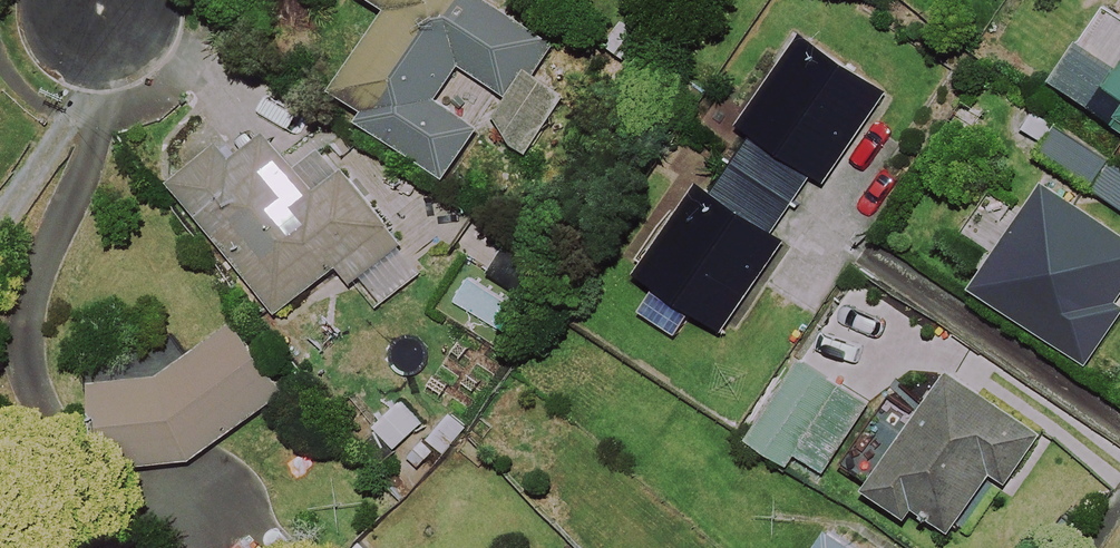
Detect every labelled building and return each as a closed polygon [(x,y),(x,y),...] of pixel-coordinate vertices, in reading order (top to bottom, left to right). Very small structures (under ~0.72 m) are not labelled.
[(449,180),(489,122),(533,152),(574,93),(533,65),(549,43),(487,0),(377,0),(391,10),(337,87),(370,110),(363,120),(449,180)] [(886,94),(800,35),(740,124),(751,132),(713,189),(703,182),(640,275),(726,333),(788,242),(776,234),(817,174),(827,181),(886,94)] [(1083,47),(1059,85),(1119,123),(1119,70),(1083,47)] [(1037,154),(1119,209),(1119,163),(1058,122),(1037,154)] [(301,173),(261,123),(181,186),(282,313),(342,266),(357,285),(404,248),(328,152),(301,173)] [(1047,183),(977,289),(1090,363),(1119,318),(1119,231),(1047,183)] [(94,462),(196,463),(290,392),(235,319),(152,380),(94,380),(94,462)] [(808,482),(874,398),(814,352),(749,435),(808,482)] [(1047,442),(955,374),(906,441),(870,415),(837,459),(913,515),(920,506),(956,533),(999,473),(1015,485),(1047,442)] [(838,530),(825,547),(863,547),(838,530)]
